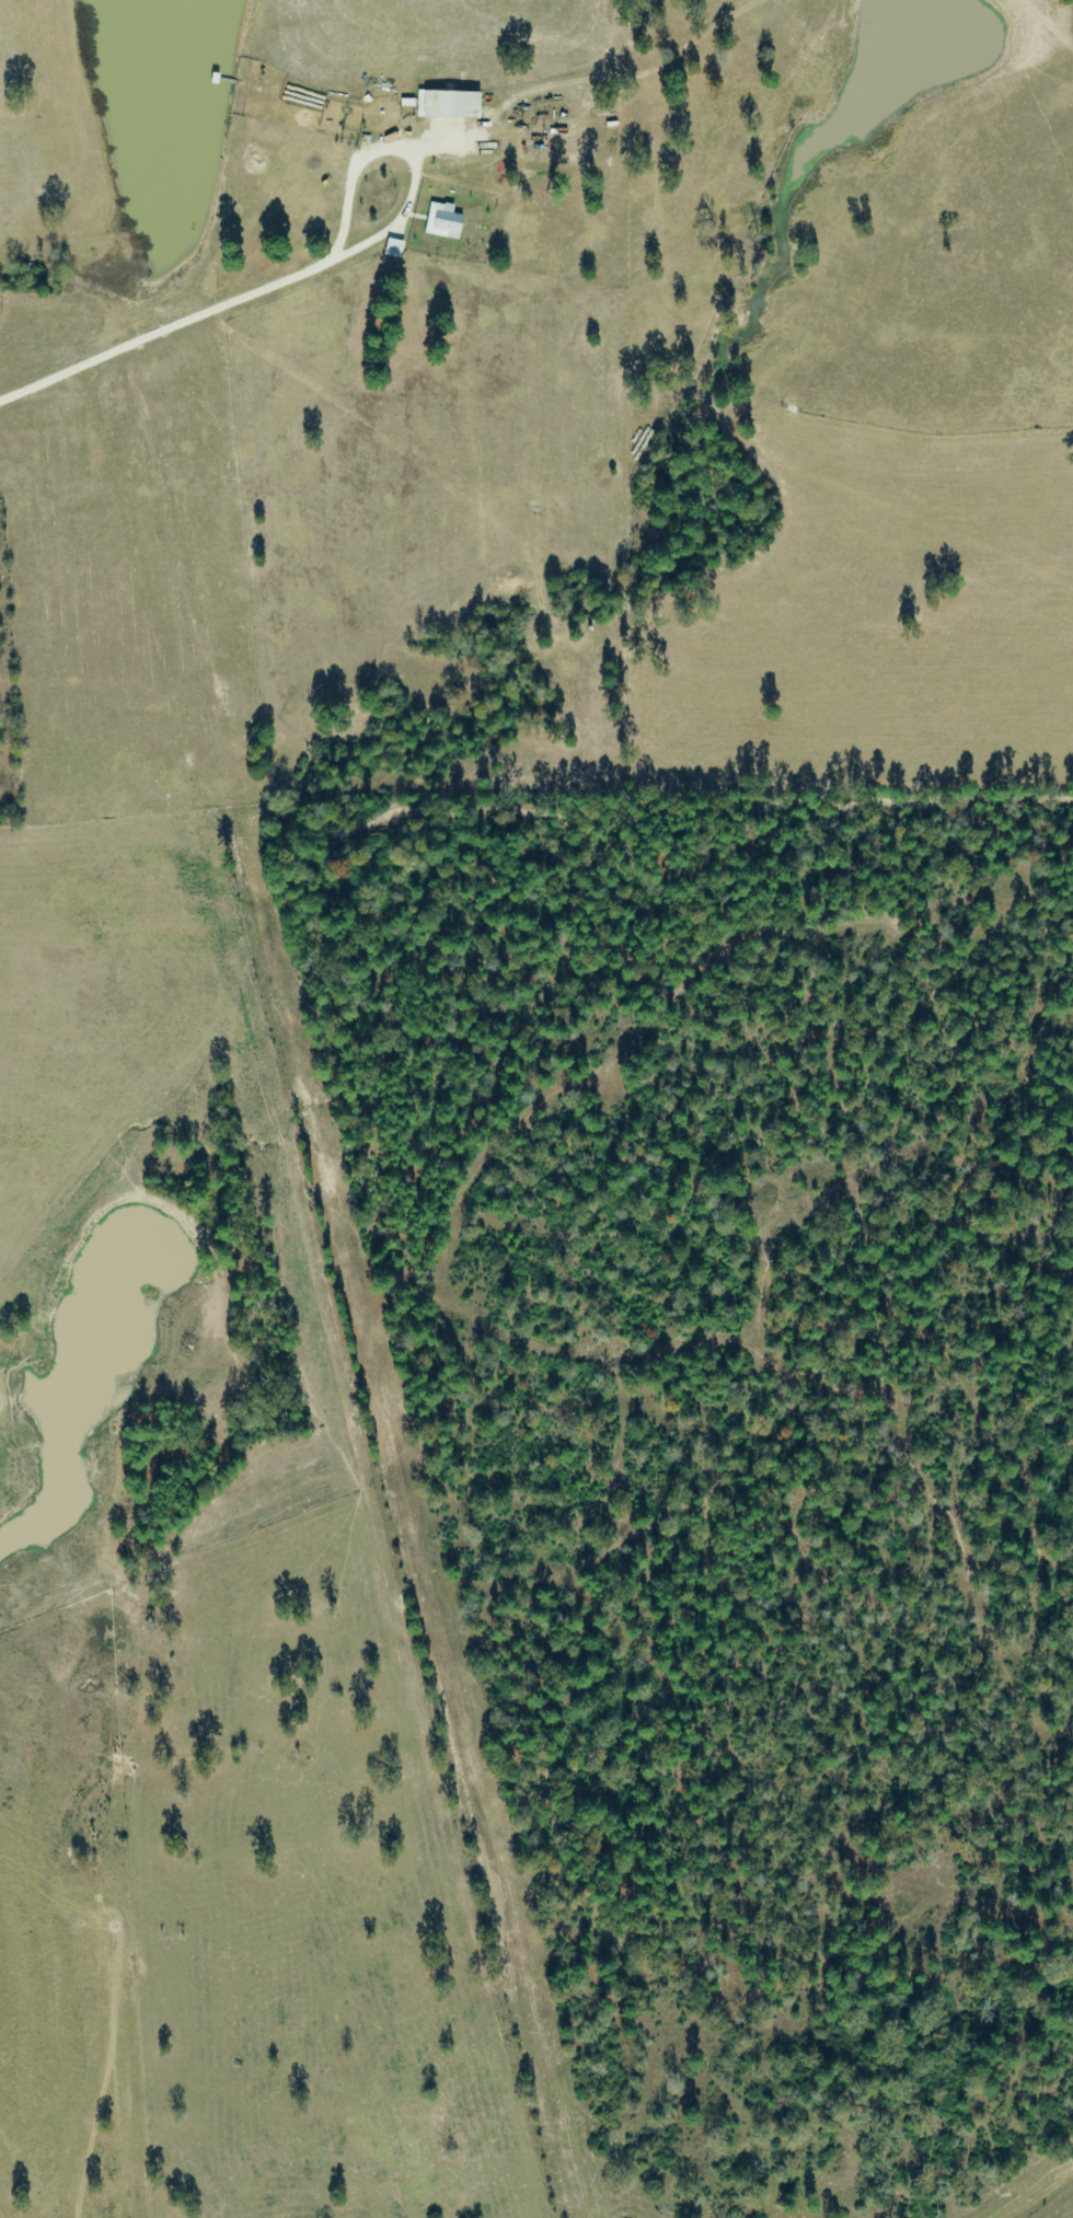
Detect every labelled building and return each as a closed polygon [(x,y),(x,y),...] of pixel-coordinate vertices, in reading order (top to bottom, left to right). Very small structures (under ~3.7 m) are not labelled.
[(424,236),(460,241),(463,216),(453,215),(454,206),(429,203),(424,236)]
